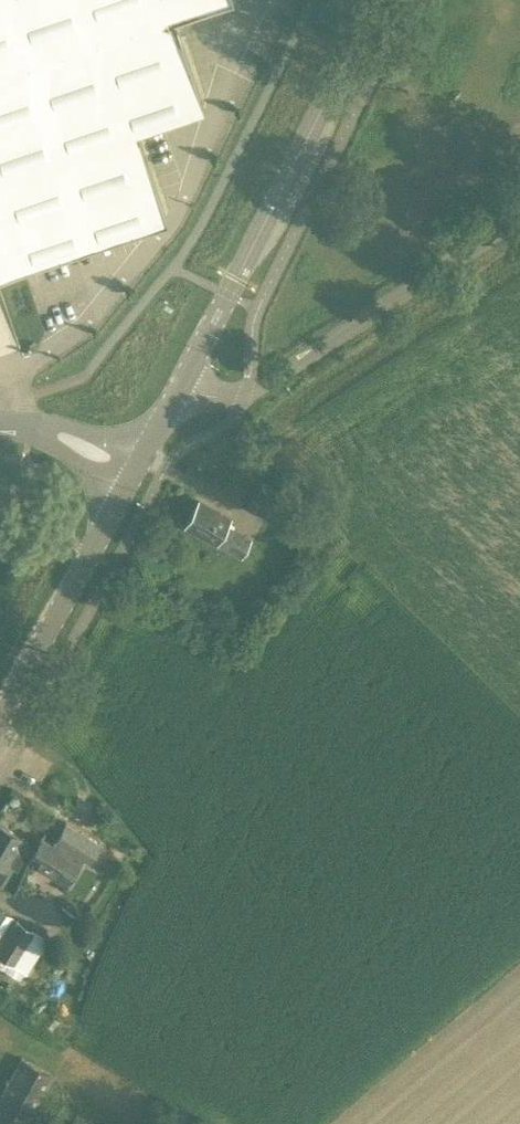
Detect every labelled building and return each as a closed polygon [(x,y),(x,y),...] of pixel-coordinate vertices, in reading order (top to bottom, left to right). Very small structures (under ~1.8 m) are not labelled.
[(165,213),(135,124),(202,101),(172,12),(207,0),(0,0),(0,268),(165,213)] [(280,526),(294,500),(259,482),(245,508),(280,526)] [(242,557),(251,540),(225,526),(230,517),(198,500),(184,526),(242,557)] [(31,856),(38,846),(29,840),(29,841),(0,824),(0,888),(13,867),(17,869),(26,853),(31,856)] [(66,885),(83,858),(66,845),(63,849),(44,838),(38,846),(31,856),(30,857),(52,870),(49,875),(66,885)] [(14,918),(0,909),(0,941),(14,918)] [(9,962),(4,969),(19,979),(24,971),(26,972),(48,939),(15,917),(14,918),(0,941),(0,956),(9,962)] [(44,1097),(56,1076),(21,1056),(0,1095),(0,1123),(51,1123),(60,1107),(44,1097)]
